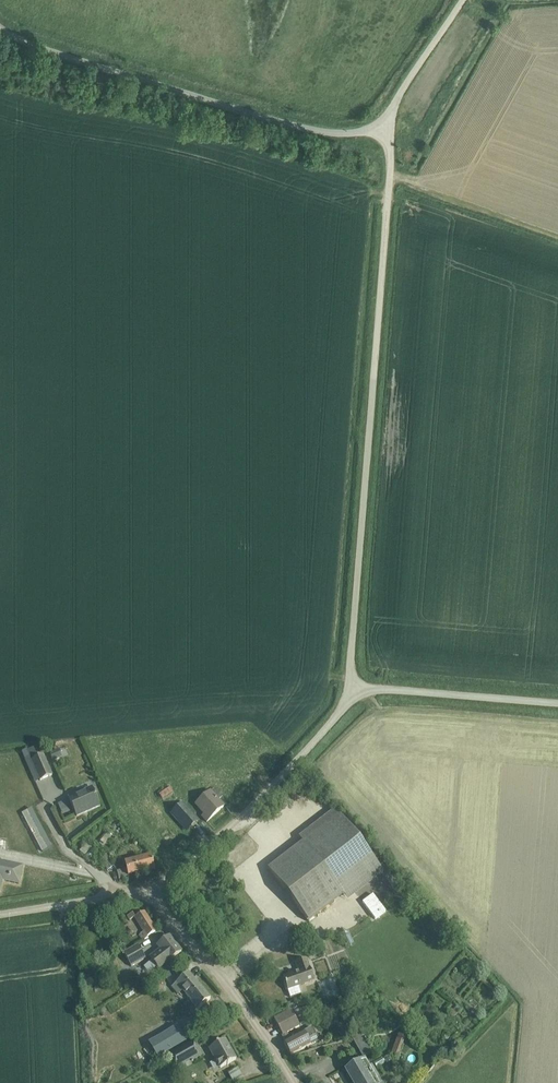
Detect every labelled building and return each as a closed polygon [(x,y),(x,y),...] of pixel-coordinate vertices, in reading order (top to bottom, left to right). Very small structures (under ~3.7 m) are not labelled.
[(33,749),(26,752),(29,759),(36,756),(33,749)] [(58,751),(50,754),(53,761),(61,757),(58,751)] [(52,776),(43,756),(31,761),(40,781),(52,776)] [(77,816),(100,806),(92,788),(83,792),(84,794),(69,800),(77,816)] [(202,817),(207,822),(224,807),(218,800),(221,797),(214,790),(211,793),(210,792),(196,804),(204,814),(202,817)] [(64,800),(57,804),(62,815),(69,811),(64,800)] [(202,822),(186,803),(173,815),(189,833),(202,822)] [(31,809),(22,814),(43,852),(51,848),(31,809)] [(307,923),(377,869),(336,816),(267,870),(307,923)] [(106,855),(100,859),(107,871),(114,867),(106,855)] [(126,870),(117,872),(119,880),(154,871),(150,857),(132,862),(125,864),(126,870)] [(2,881),(19,884),(23,867),(0,862),(0,891),(2,881)] [(140,935),(144,941),(148,938),(147,937),(157,931),(145,911),(136,917),(133,913),(127,916),(130,920),(135,917),(143,932),(140,935)] [(149,958),(158,970),(180,952),(168,937),(157,946),(160,950),(149,958)] [(310,960),(319,958),(314,944),(306,947),(310,960)] [(123,953),(131,967),(145,959),(137,945),(123,953)] [(297,973),(283,978),(290,998),(300,995),(298,987),(314,981),(306,959),(294,963),(297,973)] [(207,998),(187,974),(170,987),(177,995),(180,992),(195,1009),(207,998)] [(86,981),(89,987),(94,984),(91,978),(86,981)] [(284,989),(278,991),(282,1001),(288,998),(284,989)] [(343,999),(353,997),(351,989),(341,991),(343,999)] [(181,1013),(186,1008),(181,1003),(176,1008),(181,1013)] [(457,1006),(448,1015),(452,1019),(461,1010),(457,1006)] [(281,1016),(274,1019),(279,1028),(283,1036),(293,1030),(299,1027),(297,1022),(294,1017),(291,1011),(290,1011),(281,1016)] [(177,1027),(148,1044),(157,1059),(186,1042),(177,1027)] [(319,1041),(315,1034),(313,1031),(312,1028),(287,1042),(286,1042),(284,1043),(287,1050),(290,1056),(302,1050),(311,1045),(312,1044),(319,1041)] [(362,1036),(351,1039),(363,1058),(372,1053),(362,1036)] [(405,1038),(398,1036),(391,1055),(398,1057),(405,1038)] [(168,1055),(174,1070),(200,1054),(192,1041),(168,1055)] [(224,1041),(208,1050),(218,1070),(235,1060),(228,1048),(225,1043),(224,1041)] [(343,1071),(350,1082),(378,1082),(370,1069),(372,1068),(370,1066),(368,1067),(363,1059),(343,1071)] [(228,1074),(233,1082),(236,1082),(243,1079),(237,1069),(228,1074)]
